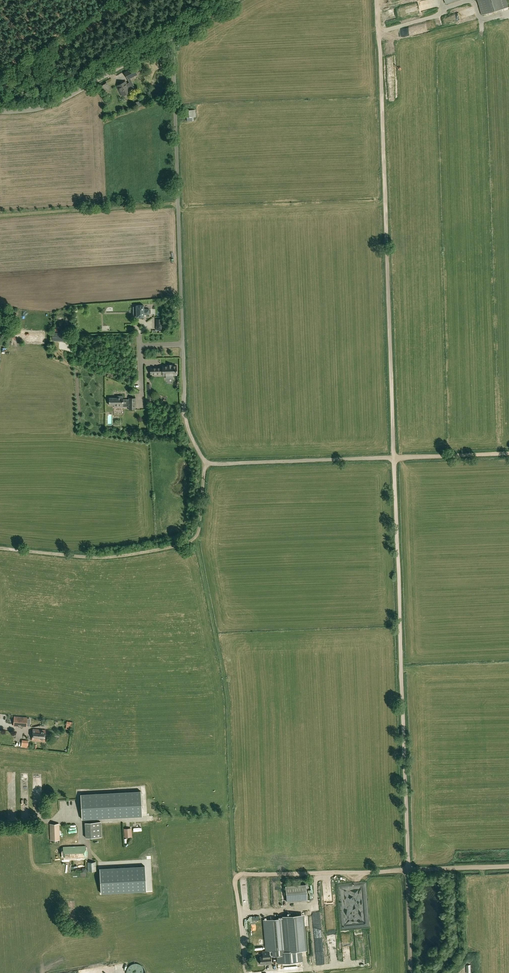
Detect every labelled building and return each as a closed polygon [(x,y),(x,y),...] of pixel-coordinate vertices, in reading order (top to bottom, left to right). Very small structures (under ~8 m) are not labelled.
[(482,14),(508,7),(506,0),(478,0),(482,14)] [(137,74),(134,67),(124,72),(128,79),(137,74)] [(131,92),(125,81),(117,86),(122,96),(131,92)] [(195,118),(195,108),(187,108),(187,118),(195,118)] [(144,316),(144,314),(149,314),(149,308),(144,309),(143,305),(136,305),(136,316),(144,316)] [(44,333),(23,332),(23,342),(44,343),(44,333)] [(150,368),(151,374),(163,374),(163,375),(177,375),(176,366),(172,366),(172,365),(168,366),(162,366),(162,368),(150,368)] [(123,403),(126,403),(126,399),(123,399),(123,396),(117,396),(117,398),(109,398),(109,405),(114,405),(114,407),(123,407),(123,403)] [(27,727),(27,718),(14,717),(14,726),(27,727)] [(45,741),(46,730),(33,729),(32,740),(45,741)] [(17,785),(9,786),(9,799),(14,799),(14,805),(17,805),(17,785)] [(141,791),(81,794),(82,819),(142,816),(141,791)] [(101,837),(100,822),(85,823),(86,838),(101,837)] [(50,840),(59,840),(59,824),(50,824),(50,840)] [(86,858),(85,846),(63,847),(64,859),(86,858)] [(96,871),(96,862),(87,862),(88,871),(96,871)] [(145,866),(100,868),(101,893),(146,891),(145,866)] [(306,884),(285,886),(287,902),(307,900),(306,884)] [(282,918),(263,920),(266,951),(273,951),(273,956),(277,955),(277,963),(302,961),(301,950),(298,915),(282,916),(282,918)] [(263,956),(260,956),(260,964),(267,963),(267,964),(271,964),(270,956),(273,956),(273,951),(266,951),(262,951),(263,956)] [(146,972),(145,969),(143,966),(140,964),(137,963),(134,963),(131,964),(128,966),(127,969),(126,972),(145,972),(146,972)]
